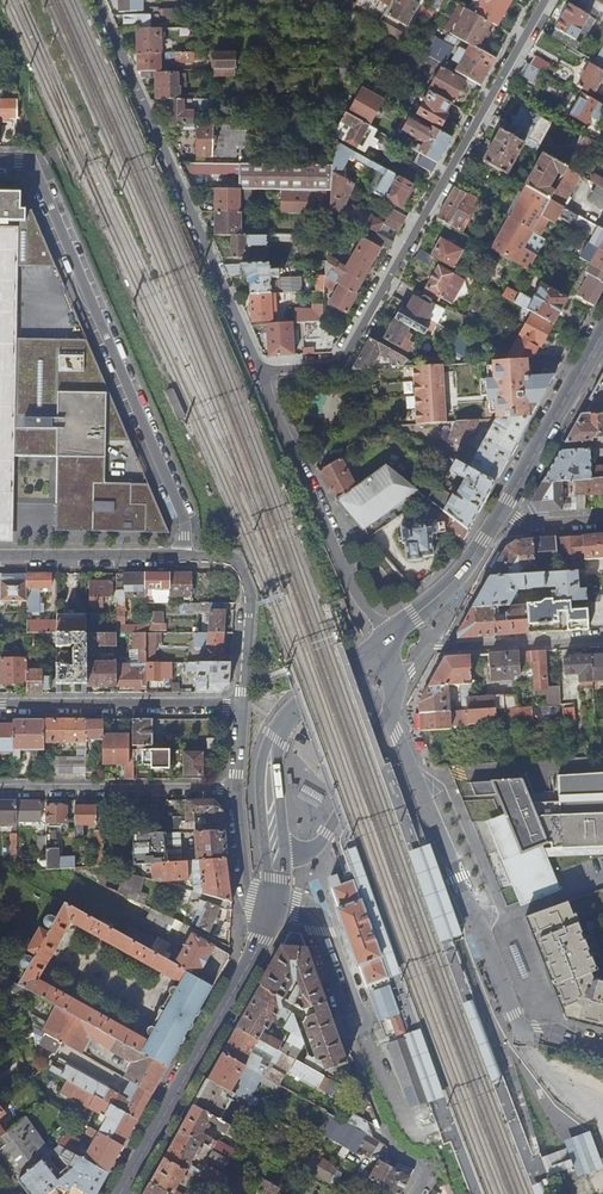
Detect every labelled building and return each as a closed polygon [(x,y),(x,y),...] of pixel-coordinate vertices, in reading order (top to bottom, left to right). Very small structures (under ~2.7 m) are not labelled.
[(141,0),(118,0),(118,14),(142,13),(141,0)] [(406,27),(418,6),(407,0),(397,0),(388,17),(406,27)] [(425,2),(436,9),(441,0),(426,0),(425,2)] [(511,1),(510,0),(473,0),(467,10),(492,24),(497,27),(511,1)] [(349,13),(352,8),(344,4),(343,5),(343,10),(349,13)] [(569,5),(555,30),(575,41),(589,16),(569,5)] [(175,18),(174,10),(156,10),(157,16),(157,19),(175,18)] [(477,50),(492,24),(467,10),(452,36),(465,43),(469,45),(477,50)] [(150,30),(149,16),(123,16),(123,30),(135,30),(150,30)] [(575,41),(555,30),(551,37),(572,48),(574,44),(580,47),(581,44),(582,45),(596,20),(589,16),(575,41)] [(161,55),(159,30),(150,30),(135,30),(136,55),(160,54),(161,55)] [(481,86),(495,60),(482,53),(477,50),(469,45),(465,53),(459,49),(453,60),(459,64),(455,71),(481,86)] [(500,51),(489,45),(485,46),(482,53),(495,60),(500,51)] [(438,54),(430,50),(427,56),(435,60),(438,54)] [(160,72),(160,61),(160,54),(136,55),(137,74),(155,73),(160,72)] [(198,61),(198,54),(168,54),(168,61),(174,61),(174,65),(194,64),(193,61),(198,61)] [(447,59),(438,54),(435,60),(444,65),(447,59)] [(235,71),(234,55),(213,56),(214,71),(235,71)] [(549,65),(534,57),(530,66),(544,74),(549,65)] [(425,59),(422,66),(430,70),(433,64),(425,59)] [(577,86),(594,95),(599,86),(602,87),(602,85),(602,72),(589,64),(577,86)] [(539,86),(545,74),(544,74),(530,66),(528,65),(522,76),(539,86)] [(454,103),(466,82),(441,69),(429,90),(454,103)] [(178,101),(178,86),(176,86),(177,75),(155,76),(155,80),(155,101),(168,101),(178,101)] [(369,126),(381,103),(361,92),(348,115),(369,126)] [(444,114),(450,102),(431,92),(419,115),(440,127),(446,116),(444,114)] [(602,106),(597,102),(582,95),(570,116),(586,124),(590,117),(598,121),(602,116),(602,105),(602,106)] [(17,99),(0,98),(0,117),(8,117),(17,117),(17,99)] [(168,110),(168,101),(155,101),(150,101),(154,110),(168,110)] [(194,127),(194,105),(206,105),(206,101),(178,101),(168,101),(168,110),(168,127),(194,127)] [(345,108),(337,104),(336,109),(342,112),(345,108)] [(551,123),(522,107),(511,126),(494,116),(489,125),(501,131),(524,144),(536,151),(551,123)] [(357,149),(369,126),(348,115),(342,112),(336,109),(336,120),(351,129),(344,142),(357,149)] [(437,163),(452,138),(432,127),(430,131),(418,125),(420,120),(407,113),(399,129),(424,142),(422,147),(418,145),(416,149),(413,147),(411,150),(418,153),(433,161),(437,163)] [(223,157),(223,132),(228,132),(228,127),(197,127),(197,158),(223,157)] [(506,175),(524,144),(501,131),(483,163),(506,175)] [(403,138),(396,134),(392,139),(399,143),(403,138)] [(582,159),(592,141),(585,138),(576,155),(575,155),(582,159)] [(342,209),(352,186),(338,178),(348,160),(352,163),(354,159),(385,176),(375,194),(400,208),(400,207),(403,208),(413,189),(412,186),(412,184),(386,170),(339,144),(334,142),(332,166),(330,192),(329,208),(334,211),(340,214),(342,209)] [(568,169),(575,155),(576,155),(568,150),(560,164),(568,169)] [(428,171),(433,161),(418,153),(413,163),(428,171)] [(549,185),(554,177),(556,176),(558,174),(563,177),(568,169),(560,164),(543,155),(526,187),(527,187),(550,200),(555,192),(549,189),(550,187),(549,185)] [(295,166),(179,165),(184,175),(238,176),(238,190),(240,190),(245,191),(254,191),(281,191),(330,192),(332,166),(295,166)] [(563,207),(581,176),(568,169),(563,177),(555,192),(550,200),(563,207)] [(594,175),(590,181),(595,184),(602,188),(602,179),(594,175)] [(509,218),(527,187),(526,187),(511,178),(493,210),(509,218)] [(595,184),(592,190),(593,191),(589,199),(602,208),(602,188),(595,184)] [(529,270),(546,239),(538,235),(532,231),(541,216),(550,200),(527,187),(509,218),(492,249),(500,254),(529,270)] [(460,232),(478,200),(454,188),(437,219),(452,227),(460,232)] [(239,213),(240,190),(238,190),(214,190),(214,213),(239,213)] [(25,209),(20,209),(21,191),(0,191),(0,220),(15,220),(19,220),(25,220),(25,209)] [(329,208),(330,192),(281,191),(281,214),(329,214),(329,208)] [(563,207),(550,200),(541,216),(547,219),(554,223),(557,216),(593,236),(589,243),(591,243),(598,248),(602,250),(602,230),(563,207)] [(25,220),(19,220),(19,225),(15,225),(15,228),(14,266),(36,266),(36,255),(51,256),(31,209),(25,209),(25,220)] [(356,216),(342,209),(340,214),(353,221),(356,216)] [(407,218),(391,209),(387,217),(383,223),(383,224),(399,232),(407,218)] [(383,223),(377,220),(358,211),(356,216),(353,221),(378,234),(383,224),(383,223)] [(240,236),(240,213),(239,213),(214,213),(213,237),(230,237),(240,236)] [(383,223),(387,217),(381,214),(377,220),(383,223)] [(538,235),(547,219),(541,216),(532,231),(538,235)] [(448,235),(452,227),(437,219),(432,226),(448,235)] [(12,407),(13,343),(89,344),(86,339),(13,338),(14,266),(15,228),(0,228),(0,407),(12,407)] [(393,242),(378,234),(374,241),(389,249),(393,242)] [(250,251),(249,247),(265,247),(265,243),(295,243),(295,237),(255,237),(246,237),(240,236),(230,237),(230,259),(245,259),(245,251),(250,251)] [(355,294),(380,249),(362,238),(345,268),(338,264),(335,269),(333,272),(331,271),(327,279),(334,282),(339,285),(355,294)] [(454,269),(463,251),(441,238),(431,256),(435,258),(434,259),(454,269)] [(590,264),(598,248),(591,243),(582,259),(590,264)] [(598,248),(590,264),(591,264),(593,266),(602,271),(602,250),(598,248)] [(435,258),(431,256),(420,249),(415,258),(430,266),(434,259),(435,258)] [(326,256),(326,251),(318,252),(319,262),(325,262),(326,256)] [(36,266),(56,267),(51,256),(36,255),(36,266)] [(337,262),(330,258),(326,256),(325,262),(325,264),(333,268),(337,262)] [(281,271),(269,272),(269,264),(253,265),(224,266),(228,274),(242,273),(248,288),(249,296),(270,295),(269,280),(278,280),(277,275),(281,275),(281,271)] [(333,268),(325,264),(324,277),(324,278),(327,279),(331,271),(333,272),(335,269),(333,268)] [(439,297),(449,302),(462,279),(438,266),(423,293),(436,301),(439,297)] [(475,274),(461,266),(458,271),(472,279),(475,274)] [(602,289),(602,271),(593,266),(589,274),(582,285),(571,279),(565,290),(593,306),(602,289)] [(299,293),(298,278),(280,279),(281,294),(299,293)] [(331,290),(334,282),(327,279),(324,278),(324,288),(331,290)] [(553,325),(567,298),(541,284),(533,301),(520,294),(515,303),(553,325)] [(346,314),(356,295),(355,294),(339,285),(329,305),(346,314)] [(513,302),(518,294),(507,288),(502,296),(503,297),(513,302)] [(305,298),(305,292),(299,293),(281,294),(278,294),(278,299),(282,299),(282,303),(291,303),(291,300),(300,300),(300,298),(305,298)] [(273,321),(271,310),(271,306),(270,295),(249,296),(251,323),(273,321)] [(427,318),(433,307),(430,305),(432,302),(421,297),(419,300),(414,297),(405,313),(415,318),(418,313),(427,318)] [(541,347),(553,325),(515,303),(513,302),(503,297),(501,301),(521,312),(518,318),(527,323),(525,326),(519,322),(514,332),(515,332),(511,340),(515,342),(506,359),(528,358),(531,357),(532,357),(539,346),(541,347)] [(324,320),(324,302),(314,302),(314,306),(296,306),(296,321),(324,320)] [(425,323),(427,318),(418,313),(415,318),(405,313),(404,310),(398,311),(400,314),(397,320),(409,327),(423,334),(428,325),(425,323)] [(397,320),(394,319),(383,339),(406,352),(407,352),(412,343),(406,340),(409,334),(406,332),(409,327),(397,320)] [(325,333),(324,323),(321,322),(303,323),(304,334),(325,333)] [(342,332),(324,323),(325,333),(338,339),(342,332)] [(294,356),(293,332),(297,332),(297,324),(266,325),(268,358),(294,356)] [(462,356),(470,342),(464,338),(458,335),(450,348),(462,356)] [(372,368),(379,355),(392,362),(393,366),(416,365),(369,339),(365,347),(357,361),(352,369),(352,370),(372,368)] [(406,352),(383,339),(380,345),(404,358),(406,352)] [(9,459),(9,455),(14,455),(58,456),(56,529),(167,531),(168,530),(147,481),(105,481),(105,439),(129,439),(89,344),(13,343),(12,407),(0,407),(0,458),(9,459)] [(327,353),(326,344),(301,346),(302,355),(327,353)] [(413,366),(418,425),(455,422),(466,422),(478,421),(496,419),(531,417),(555,374),(545,367),(541,375),(529,376),(528,358),(506,359),(413,366)] [(588,400),(594,403),(588,415),(602,414),(602,373),(588,400)] [(602,419),(602,414),(588,415),(580,415),(563,445),(592,442),(591,439),(602,439),(602,440),(602,421),(602,419)] [(494,483),(531,417),(496,419),(468,468),(494,483)] [(463,448),(478,421),(466,422),(455,422),(448,438),(463,448)] [(602,479),(602,468),(590,469),(590,465),(596,465),(595,459),(602,459),(602,449),(559,452),(542,484),(585,480),(602,479)] [(494,483),(468,468),(439,452),(434,461),(451,470),(449,472),(464,479),(461,485),(458,483),(456,485),(455,489),(458,491),(455,496),(446,492),(435,486),(428,498),(455,519),(468,530),(494,483)] [(12,541),(14,455),(9,455),(9,459),(0,458),(0,541),(12,541)] [(358,486),(341,459),(318,472),(328,491),(335,499),(358,486)] [(426,496),(387,465),(361,484),(358,486),(335,499),(368,538),(426,496)] [(602,479),(585,480),(586,496),(602,495),(602,484),(602,479)] [(576,510),(575,494),(580,493),(580,496),(586,496),(585,480),(542,484),(536,493),(532,502),(538,513),(576,510)] [(458,491),(455,489),(456,485),(453,485),(446,492),(455,496),(458,491)] [(585,510),(586,496),(580,496),(580,493),(575,494),(576,510),(585,510)] [(432,555),(430,533),(443,532),(444,531),(445,530),(444,523),(443,522),(442,522),(435,522),(435,520),(424,521),(424,519),(413,520),(414,523),(400,524),(402,542),(404,542),(405,557),(406,558),(406,559),(407,559),(420,558),(421,557),(421,556),(432,555)] [(468,530),(455,519),(447,529),(462,540),(468,530)] [(582,537),(584,559),(584,561),(590,560),(590,563),(593,563),(593,560),(602,559),(602,536),(582,537)] [(584,559),(582,537),(569,538),(556,539),(557,561),(584,559)] [(557,561),(556,539),(544,539),(533,540),(535,567),(535,574),(546,573),(546,565),(558,564),(557,561)] [(535,567),(533,540),(517,541),(506,548),(502,555),(493,570),(489,578),(519,575),(519,571),(522,571),(521,568),(535,567)] [(493,570),(502,555),(497,553),(489,568),(493,570)] [(518,590),(556,588),(556,592),(551,592),(552,600),(545,600),(540,604),(527,605),(528,611),(529,625),(558,623),(557,613),(566,612),(568,631),(589,630),(587,606),(576,607),(576,602),(587,601),(586,590),(578,590),(577,571),(558,572),(546,573),(535,574),(519,575),(489,578),(472,609),(495,607),(510,606),(518,590)] [(146,594),(146,572),(125,572),(125,586),(116,586),(116,608),(126,607),(126,597),(147,596),(146,594)] [(170,589),(170,572),(146,572),(146,594),(153,594),(153,589),(170,589)] [(193,596),(192,572),(170,572),(170,589),(170,596),(193,596)] [(57,632),(57,620),(33,620),(33,612),(40,612),(40,588),(41,588),(41,591),(44,591),(44,587),(51,588),(51,573),(27,573),(27,580),(27,601),(27,632),(36,632),(57,632)] [(27,601),(27,580),(2,580),(1,580),(1,601),(27,601)] [(114,582),(90,582),(90,606),(104,606),(104,599),(108,599),(108,596),(114,596),(114,582)] [(153,589),(153,594),(155,602),(170,602),(170,596),(170,589),(153,589)] [(326,620),(328,626),(333,624),(337,623),(339,622),(337,616),(334,607),(333,604),(322,608),(326,620)] [(529,634),(529,625),(528,611),(507,612),(507,616),(495,616),(495,607),(472,609),(457,634),(458,639),(529,634)] [(224,632),(226,609),(207,608),(207,612),(210,612),(209,632),(224,632)] [(162,611),(153,611),(153,623),(162,623),(162,611)] [(57,632),(87,632),(87,614),(57,614),(57,620),(57,632)] [(134,632),(147,632),(147,624),(116,624),(117,632),(134,632)] [(57,646),(57,632),(36,632),(36,646),(57,646)] [(87,632),(57,632),(57,646),(71,646),(74,641),(77,643),(74,648),(74,665),(71,665),(67,663),(68,659),(65,659),(65,663),(58,663),(58,692),(62,692),(62,683),(82,683),(82,693),(87,692),(87,686),(87,662),(87,654),(87,632)] [(117,645),(117,632),(87,632),(87,654),(96,654),(96,645),(117,645)] [(146,662),(147,632),(134,632),(134,648),(138,649),(139,663),(147,663),(146,662)] [(159,632),(147,632),(146,662),(159,662),(159,632)] [(223,655),(224,632),(209,632),(195,632),(195,647),(209,647),(208,652),(204,652),(204,655),(223,655)] [(520,671),(532,670),(531,662),(531,651),(491,654),(492,668),(490,668),(491,681),(514,679),(514,675),(521,675),(520,671)] [(544,651),(531,651),(531,662),(533,662),(535,689),(535,690),(533,690),(534,694),(547,694),(547,706),(560,705),(559,691),(547,692),(544,651)] [(28,682),(28,670),(27,658),(20,658),(19,655),(12,655),(12,659),(1,659),(1,680),(1,682),(28,682)] [(469,685),(471,681),(470,667),(470,656),(445,657),(419,703),(420,714),(450,712),(448,686),(469,685)] [(591,657),(593,681),(602,680),(602,656),(591,657)] [(593,681),(591,657),(565,659),(567,674),(580,673),(581,682),(593,681)] [(87,686),(109,686),(117,686),(117,663),(117,662),(101,662),(101,659),(97,659),(97,661),(87,662),(87,686)] [(196,671),(196,692),(220,692),(229,684),(231,661),(187,661),(187,671),(196,671)] [(173,662),(159,662),(146,662),(147,663),(146,672),(147,680),(161,680),(161,676),(173,676),(173,662)] [(147,680),(146,672),(129,673),(129,663),(117,663),(117,686),(147,685),(147,680)] [(146,672),(147,663),(139,663),(129,663),(129,673),(146,672)] [(28,682),(28,692),(43,693),(43,688),(51,688),(51,676),(44,676),(44,670),(28,670),(28,682)] [(468,699),(472,689),(461,690),(462,711),(469,711),(468,699)] [(503,709),(503,697),(468,699),(469,711),(503,709)] [(516,708),(516,697),(503,697),(503,709),(516,708)] [(577,706),(565,707),(566,718),(577,718),(577,706)] [(480,722),(535,718),(535,707),(516,708),(503,709),(469,711),(462,711),(450,712),(420,714),(422,732),(451,730),(450,719),(468,718),(469,721),(469,723),(480,722)] [(44,742),(44,719),(12,720),(13,724),(13,751),(13,760),(19,760),(19,750),(44,750),(44,742)] [(103,719),(44,719),(44,742),(87,742),(86,739),(103,739),(103,734),(103,719)] [(152,719),(133,719),(133,734),(133,746),(133,749),(144,749),(144,746),(152,745),(152,719)] [(480,728),(480,722),(469,723),(469,721),(465,721),(466,729),(480,728)] [(575,738),(574,722),(565,722),(567,739),(575,738)] [(13,724),(0,724),(0,751),(13,751),(13,724)] [(133,768),(133,752),(129,752),(129,746),(129,734),(116,734),(103,734),(103,739),(103,764),(124,764),(124,770),(124,777),(124,779),(133,778),(133,768)] [(210,748),(225,748),(225,737),(210,738),(210,748)] [(144,749),(133,749),(133,752),(133,768),(150,768),(150,765),(166,765),(166,749),(144,749)] [(203,775),(202,752),(183,752),(183,775),(203,775)] [(86,757),(51,757),(50,773),(86,773),(86,772),(95,772),(96,754),(86,754),(86,757)] [(470,783),(476,797),(497,795),(505,815),(507,820),(495,825),(500,835),(504,833),(515,861),(539,851),(538,848),(543,846),(548,844),(552,843),(552,849),(602,847),(602,775),(558,777),(559,792),(527,794),(521,780),(470,783)] [(324,796),(304,784),(297,796),(317,808),(324,796)] [(13,821),(13,825),(17,825),(17,821),(17,800),(0,800),(0,821),(13,821)] [(17,821),(40,821),(40,800),(17,800),(17,821)] [(103,809),(113,808),(113,800),(103,800),(103,809)] [(140,821),(140,809),(145,809),(145,800),(133,800),(133,821),(140,821)] [(190,832),(196,832),(193,813),(205,813),(208,831),(224,832),(222,818),(221,808),(213,800),(199,800),(186,800),(186,823),(189,823),(190,832)] [(46,827),(60,826),(60,820),(66,820),(66,806),(58,806),(54,806),(46,806),(46,827)] [(79,824),(96,824),(96,806),(74,806),(74,835),(78,835),(78,831),(79,831),(79,824)] [(409,813),(396,818),(502,1112),(513,1108),(499,1070),(446,921),(443,922),(442,918),(436,903),(434,898),(432,891),(428,881),(432,880),(435,879),(438,878),(439,877),(430,853),(427,845),(424,846),(421,847),(409,813)] [(522,906),(561,890),(543,846),(538,848),(539,851),(515,861),(504,833),(500,835),(495,825),(507,820),(505,815),(487,823),(522,906)] [(144,833),(165,833),(183,832),(183,817),(143,817),(144,833)] [(46,869),(69,868),(75,868),(75,856),(58,856),(57,830),(46,830),(46,836),(46,854),(46,869)] [(104,866),(103,835),(103,832),(103,830),(95,830),(95,866),(102,866),(104,866)] [(196,832),(197,860),(226,858),(224,832),(208,831),(196,832)] [(151,863),(166,862),(165,833),(144,833),(140,833),(134,833),(134,853),(134,864),(143,863),(151,863)] [(104,866),(130,864),(134,864),(134,853),(123,853),(123,850),(109,850),(109,835),(103,835),(104,866)] [(46,854),(46,836),(38,836),(38,855),(46,854)] [(353,843),(342,847),(357,885),(366,882),(368,881),(365,874),(364,875),(353,843)] [(194,891),(232,902),(226,858),(197,860),(166,862),(151,863),(151,879),(169,884),(171,880),(192,879),(194,891)] [(69,868),(143,904),(146,894),(139,891),(143,877),(102,866),(95,866),(75,868),(69,868)] [(445,890),(444,886),(443,883),(440,877),(439,877),(438,878),(435,879),(432,880),(428,881),(432,891),(434,896),(434,898),(436,903),(442,918),(443,922),(446,921),(455,917),(450,903),(448,898),(447,894),(445,890)] [(366,882),(357,885),(358,889),(360,895),(372,929),(372,930),(374,934),(374,936),(377,943),(383,960),(385,966),(386,969),(390,980),(382,983),(391,1008),(392,1010),(394,1016),(398,1014),(405,1034),(407,1039),(406,1039),(428,1100),(433,1098),(445,1133),(457,1129),(369,880),(368,881),(366,882)] [(357,885),(347,889),(346,889),(343,890),(341,886),(340,882),(332,885),(334,889),(335,893),(341,909),(342,913),(341,913),(344,922),(347,930),(347,932),(351,940),(352,944),(354,949),(360,968),(362,967),(366,977),(369,987),(376,985),(377,984),(382,983),(390,980),(386,969),(385,966),(383,960),(377,943),(374,934),(372,930),(372,929),(368,918),(367,914),(366,911),(360,895),(358,889),(357,885)] [(208,932),(219,907),(206,901),(202,900),(199,900),(195,909),(197,910),(195,914),(200,916),(195,926),(208,932)] [(27,950),(36,954),(34,958),(29,956),(27,956),(26,956),(24,957),(23,957),(22,959),(21,960),(21,962),(21,963),(22,965),(23,966),(28,969),(19,985),(29,991),(51,1002),(54,998),(59,1000),(56,1005),(97,1028),(100,1023),(105,1026),(102,1031),(167,1067),(186,1034),(195,1018),(213,985),(174,963),(175,963),(167,958),(158,954),(157,953),(148,948),(146,954),(141,951),(143,946),(126,936),(102,923),(100,928),(94,925),(97,920),(65,902),(56,918),(51,915),(48,915),(45,917),(44,920),(44,923),(46,926),(50,929),(48,932),(40,927),(27,950)] [(597,982),(595,982),(592,974),(596,972),(568,902),(549,909),(537,914),(525,918),(535,942),(567,1020),(568,1020),(602,1029),(602,984),(597,982)] [(167,917),(155,911),(151,919),(163,924),(167,917)] [(129,932),(126,936),(143,946),(148,948),(157,953),(160,948),(129,932)] [(302,1010),(313,1005),(324,1001),(300,934),(290,932),(261,986),(281,998),(282,998),(292,982),(295,980),(296,979),(297,979),(299,984),(297,985),(287,1001),(302,1010)] [(213,985),(228,958),(228,953),(191,933),(175,963),(174,963),(213,985)] [(237,1028),(278,1050),(281,1045),(264,1035),(278,1011),(278,1008),(281,1006),(280,1001),(281,998),(261,986),(237,1028)] [(325,1069),(329,1068),(330,1072),(333,1071),(335,1075),(346,1071),(343,1063),(345,1063),(338,1042),(324,1001),(313,1005),(316,1013),(306,1017),(304,1022),(316,1056),(312,1057),(308,1055),(302,1064),(320,1073),(322,1069),(325,1068),(325,1069)] [(25,1025),(32,1023),(30,1013),(29,1003),(17,1011),(25,1025)] [(62,1042),(81,1053),(90,1038),(108,1050),(123,1058),(121,1063),(130,1068),(125,1077),(131,1081),(153,1093),(167,1067),(102,1031),(97,1028),(56,1005),(47,1023),(30,1013),(32,1023),(33,1026),(62,1042)] [(302,1064),(308,1055),(309,1053),(294,1014),(294,1013),(284,1030),(291,1033),(281,1052),(302,1064)] [(405,1034),(398,1014),(394,1016),(390,1017),(397,1037),(405,1034)] [(56,1053),(62,1042),(33,1026),(33,1028),(34,1036),(42,1038),(39,1044),(56,1053)] [(275,1064),(318,1088),(324,1076),(320,1073),(302,1064),(281,1052),(278,1050),(237,1028),(223,1053),(263,1075),(269,1079),(274,1081),(279,1084),(284,1075),(268,1066),(270,1064),(266,1062),(262,1058),(251,1052),(253,1048),(261,1052),(266,1052),(278,1059),(275,1064)] [(428,1100),(406,1039),(388,1045),(410,1106),(428,1100)] [(561,1063),(564,1052),(555,1050),(553,1061),(561,1063)] [(243,1098),(257,1106),(260,1100),(252,1095),(259,1081),(263,1075),(223,1053),(209,1079),(239,1096),(243,1098)] [(56,1074),(138,1120),(153,1093),(131,1081),(126,1088),(132,1091),(131,1093),(134,1095),(131,1101),(127,1099),(124,1097),(117,1094),(119,1091),(59,1058),(54,1067),(53,1066),(51,1070),(56,1074)] [(99,1132),(123,1146),(138,1120),(56,1074),(50,1085),(78,1101),(101,1113),(96,1122),(102,1125),(99,1132)] [(259,1081),(270,1088),(274,1081),(269,1079),(263,1075),(259,1081)] [(194,1105),(226,1123),(232,1113),(226,1109),(233,1097),(238,1099),(239,1096),(209,1079),(194,1105)] [(71,1117),(78,1101),(50,1085),(42,1080),(46,1103),(71,1117)] [(270,1088),(278,1092),(282,1086),(281,1085),(279,1084),(274,1081),(270,1088)] [(368,1100),(354,1092),(347,1106),(360,1113),(368,1100)] [(6,1113),(2,1109),(9,1103),(5,1098),(0,1102),(0,1118),(6,1113)] [(257,1106),(243,1098),(241,1103),(254,1111),(256,1107),(257,1106)] [(179,1131),(202,1143),(202,1144),(212,1150),(217,1141),(202,1133),(206,1126),(210,1128),(211,1125),(208,1123),(209,1121),(217,1125),(218,1130),(225,1134),(226,1133),(233,1138),(238,1130),(226,1123),(194,1105),(179,1131)] [(323,1133),(356,1152),(360,1144),(372,1151),(379,1140),(372,1137),(343,1121),(326,1111),(315,1133),(321,1136),(323,1133)] [(349,1111),(343,1121),(372,1137),(366,1120),(349,1111)] [(29,1193),(54,1193),(57,1192),(59,1193),(96,1193),(108,1172),(59,1144),(54,1149),(67,1166),(57,1174),(44,1157),(51,1152),(26,1118),(6,1133),(0,1138),(5,1144),(0,1148),(0,1157),(29,1193)] [(380,1128),(366,1120),(372,1137),(379,1140),(387,1144),(380,1128)] [(99,1132),(102,1125),(96,1122),(92,1129),(99,1132)] [(108,1172),(123,1146),(99,1132),(92,1129),(89,1127),(86,1133),(95,1138),(90,1147),(82,1142),(65,1132),(58,1144),(59,1144),(108,1172)] [(566,1138),(569,1147),(544,1155),(549,1174),(575,1166),(578,1175),(602,1168),(602,1161),(594,1129),(566,1138)] [(197,1151),(200,1152),(202,1149),(199,1148),(202,1144),(202,1143),(179,1131),(164,1158),(187,1170),(187,1169),(199,1177),(231,1193),(246,1193),(248,1190),(237,1184),(235,1187),(226,1182),(229,1177),(206,1164),(202,1171),(190,1164),(197,1151)] [(228,1159),(213,1150),(207,1160),(223,1168),(228,1159)] [(337,1167),(311,1154),(304,1168),(329,1181),(330,1179),(336,1169),(337,1167)] [(185,1174),(197,1181),(199,1177),(187,1169),(187,1170),(164,1158),(150,1182),(171,1193),(191,1193),(186,1191),(184,1193),(177,1188),(185,1174)] [(370,1178),(398,1193),(400,1193),(409,1177),(380,1160),(370,1178)] [(342,1172),(336,1169),(330,1179),(336,1182),(342,1172)] [(150,1182),(144,1193),(171,1193),(150,1182)] [(283,1190),(271,1183),(265,1193),(280,1193),(283,1190)] [(541,1183),(533,1186),(536,1193),(546,1193),(541,1183)]
